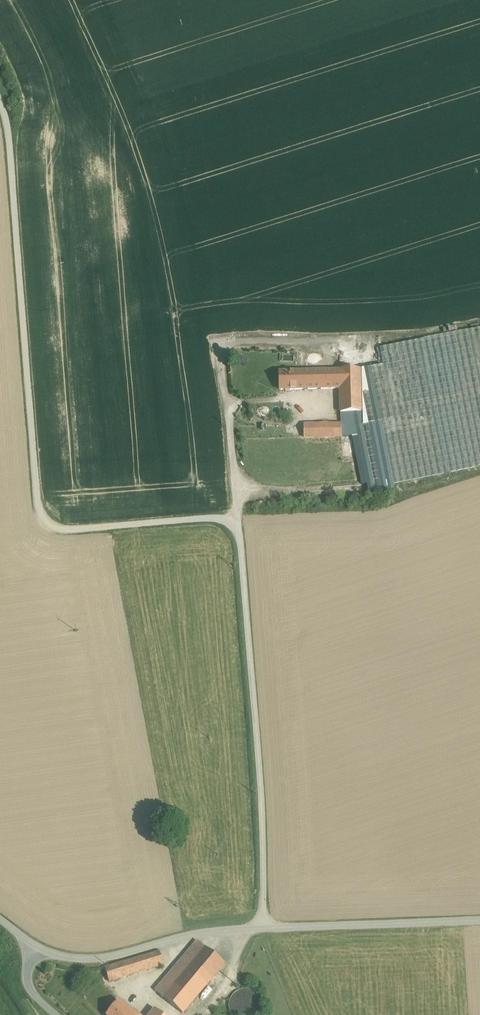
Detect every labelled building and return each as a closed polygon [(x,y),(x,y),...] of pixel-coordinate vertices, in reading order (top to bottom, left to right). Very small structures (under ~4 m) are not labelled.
[(381,349),(385,368),(368,372),(372,396),(367,397),(375,439),(386,436),(396,486),(479,470),(479,330),(381,349)] [(339,370),(305,371),(305,389),(340,388),(340,413),(361,412),(360,369),(340,370),(339,370)] [(305,371),(279,372),(280,390),(305,389),(305,371)] [(334,424),(303,425),(304,437),(334,437),(334,424)] [(366,457),(366,424),(334,424),(334,437),(342,436),(342,457),(366,457)] [(197,941),(174,969),(182,976),(205,947),(197,941)] [(205,947),(182,976),(163,997),(183,1013),(225,963),(205,947)] [(159,951),(105,968),(109,981),(163,965),(159,951)] [(174,969),(155,991),(163,997),(182,976),(174,969)] [(261,1003),(259,997),(256,992),(250,988),(244,987),(238,988),(233,992),(229,997),(228,1003),(229,1010),(233,1014),(256,1014),(260,1009),(261,1003)] [(119,1001),(107,1014),(136,1014),(119,1001)]
